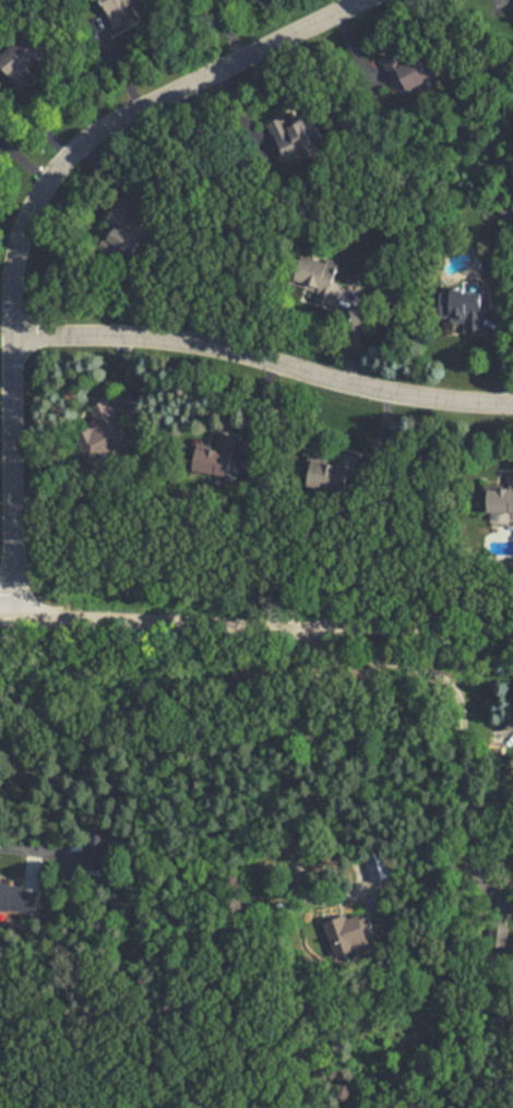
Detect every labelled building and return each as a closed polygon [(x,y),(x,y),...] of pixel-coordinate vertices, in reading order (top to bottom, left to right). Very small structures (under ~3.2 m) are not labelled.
[(115,31),(133,23),(127,10),(143,3),(142,0),(102,0),(115,31)] [(36,75),(31,69),(49,55),(31,31),(0,55),(0,62),(21,88),(36,75)] [(437,78),(422,45),(382,62),(393,86),(402,83),(405,91),(437,78)] [(310,115),(288,124),(284,116),(267,123),(283,158),(322,142),(310,115)] [(150,230),(116,204),(104,221),(110,225),(100,238),(120,253),(121,252),(129,259),(150,230)] [(313,301),(331,308),(338,284),(332,283),(337,265),(302,254),(293,286),(315,293),(313,301)] [(439,293),(439,321),(465,321),(465,332),(482,332),(482,293),(439,293)] [(110,398),(91,405),(98,427),(77,434),(88,464),(129,449),(110,398)] [(230,476),(236,437),(217,434),(216,448),(196,444),(193,472),(230,476)] [(307,487),(345,492),(346,480),(353,481),(357,454),(338,452),(336,463),(311,458),(307,487)] [(506,473),(506,486),(487,486),(487,513),(512,513),(512,473),(506,473)] [(363,857),(371,882),(392,875),(384,851),(363,857)] [(0,885),(0,911),(37,915),(40,889),(0,885)] [(322,924),(336,962),(371,949),(357,912),(322,924)]
